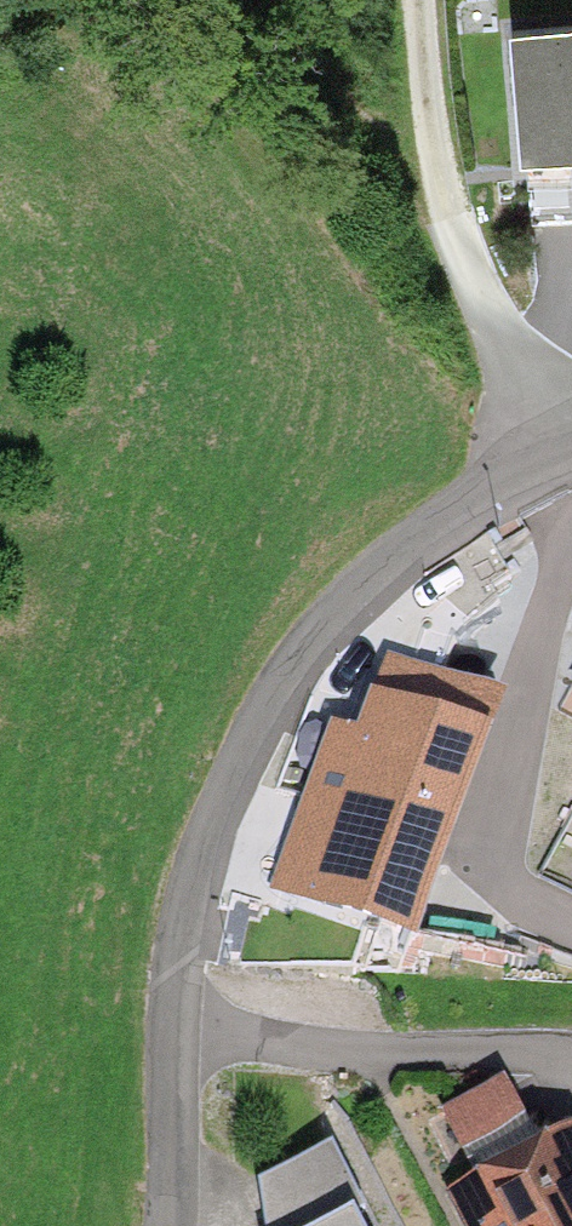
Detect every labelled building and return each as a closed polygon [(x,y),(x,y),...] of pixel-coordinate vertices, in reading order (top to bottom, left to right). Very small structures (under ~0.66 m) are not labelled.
[(510,18),(523,144),(527,144),(534,216),(571,212),(571,12),(510,18)] [(320,745),(264,891),(461,966),(551,733),(496,712),(486,738),(367,693),(343,754),(320,745)] [(446,1195),(462,1225),(571,1225),(571,1157),(571,1155),(561,1136),(446,1195)] [(269,1225),(314,1225),(336,1215),(308,1160),(251,1189),(269,1225)] [(347,1210),(336,1215),(314,1225),(355,1225),(347,1210)]
